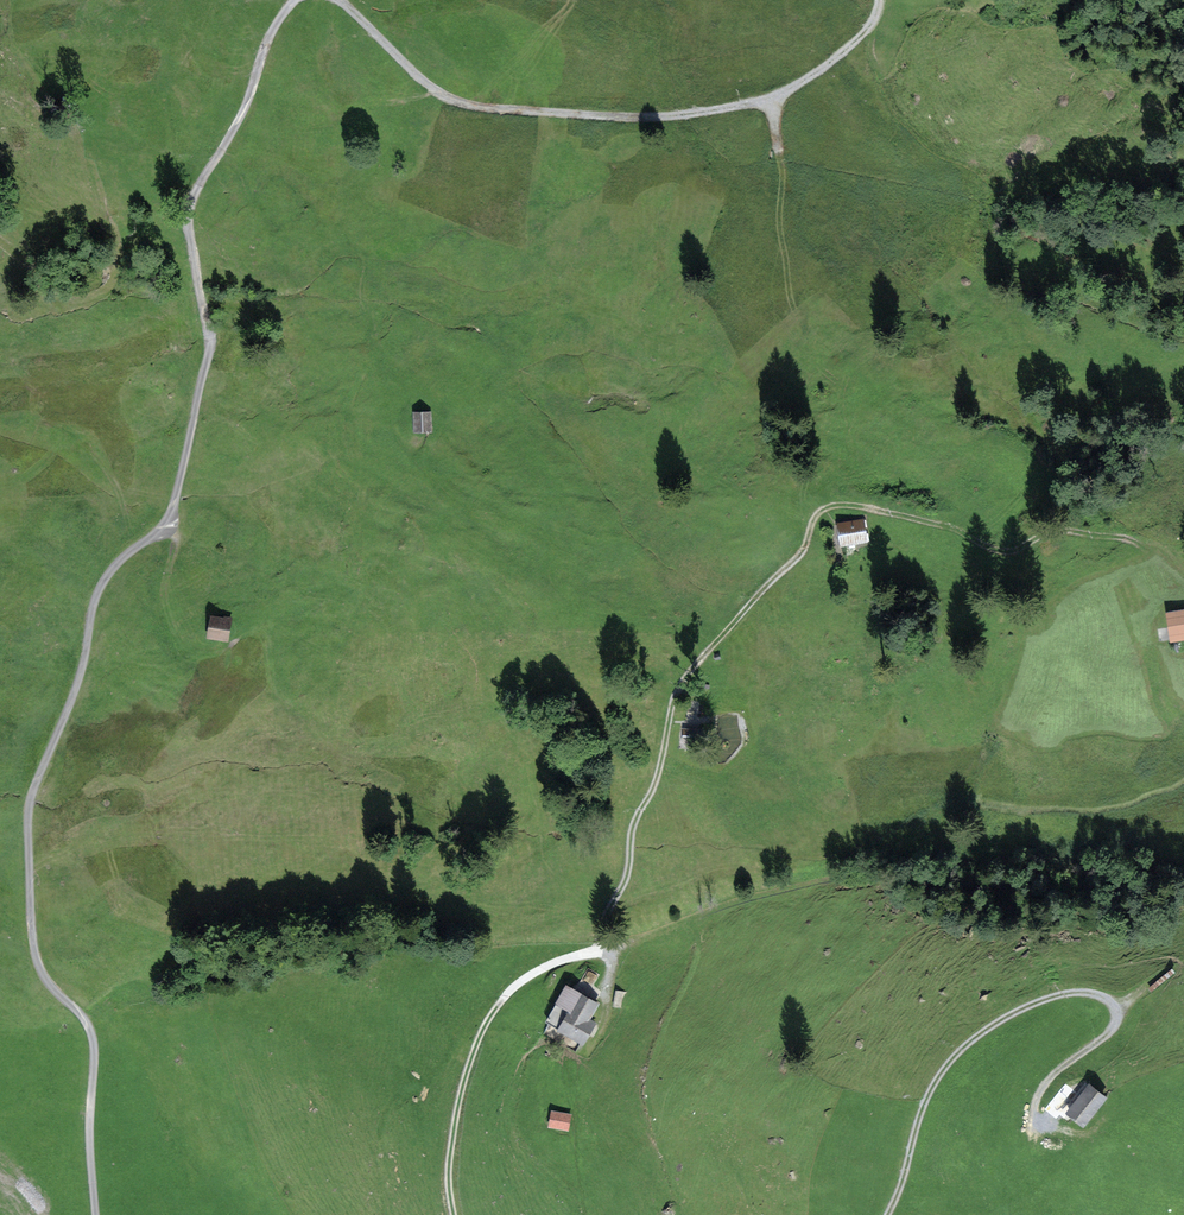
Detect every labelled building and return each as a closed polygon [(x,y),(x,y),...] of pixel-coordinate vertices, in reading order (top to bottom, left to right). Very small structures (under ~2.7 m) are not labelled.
[(429,410),(413,411),(413,432),(429,432),(429,410)] [(865,529),(835,534),(837,548),(867,544),(865,529)] [(1164,612),(1167,640),(1183,638),(1183,609),(1164,612)] [(206,617),(203,638),(226,642),(230,621),(206,617)] [(701,725),(685,724),(684,745),(700,746),(701,725)] [(595,1004),(568,988),(549,1021),(581,1039),(591,1023),(586,1020),(595,1004)] [(617,991),(614,1006),(622,1007),(624,992),(617,991)] [(1089,1085),(1068,1112),(1084,1125),(1105,1098),(1089,1085)] [(571,1111),(553,1107),(549,1125),(567,1129),(571,1111)]
